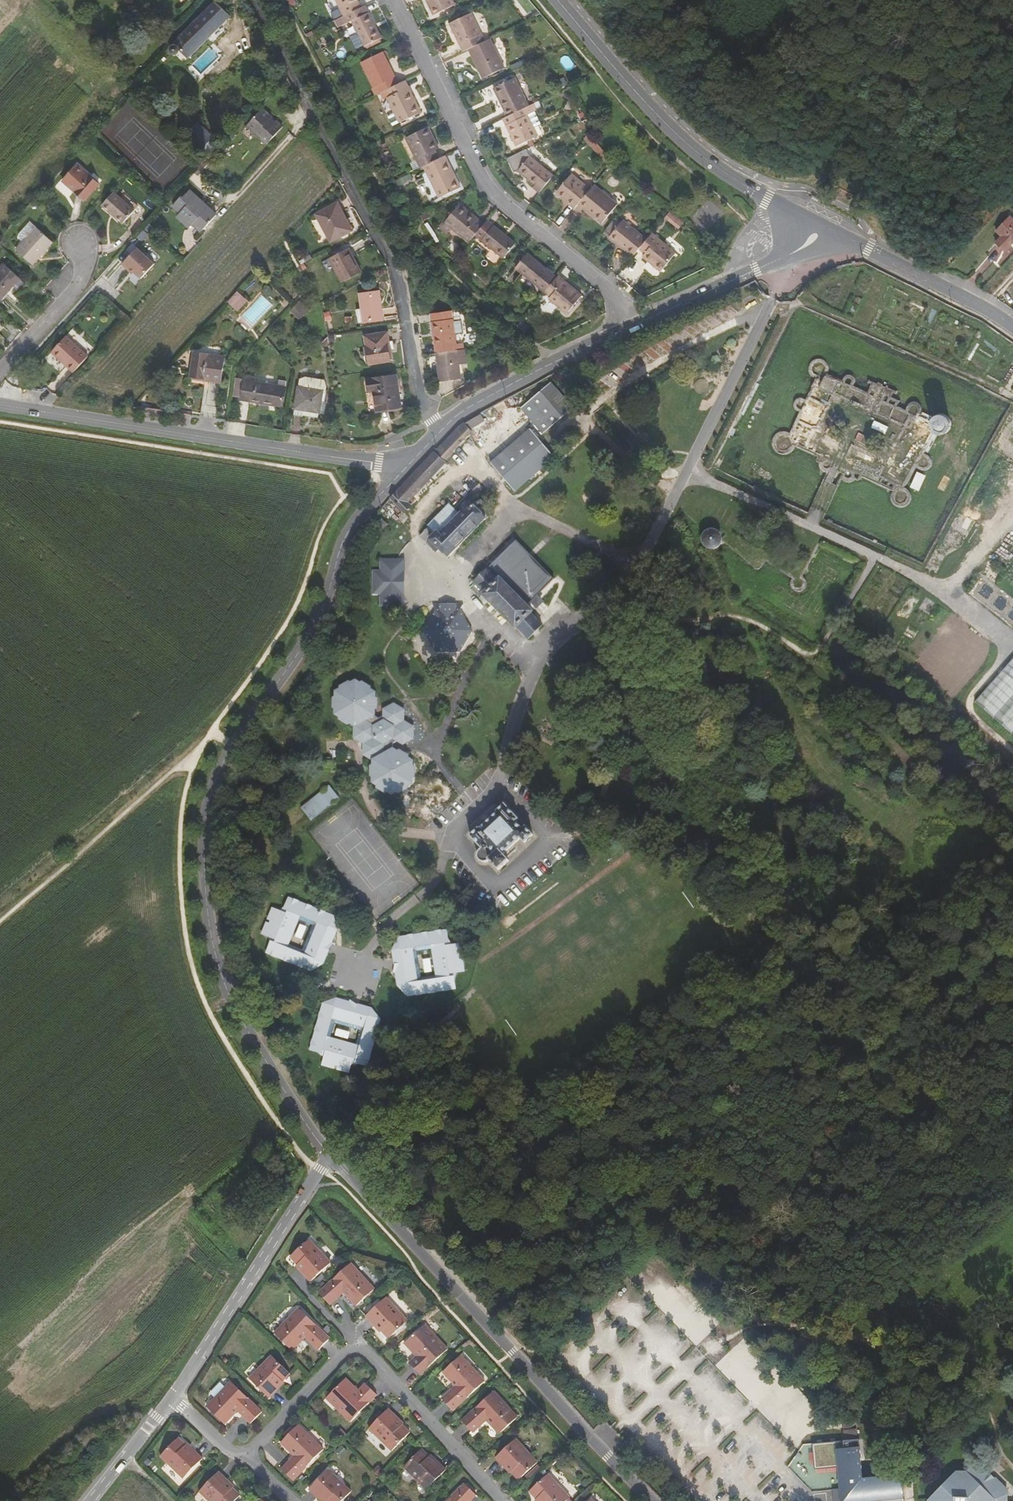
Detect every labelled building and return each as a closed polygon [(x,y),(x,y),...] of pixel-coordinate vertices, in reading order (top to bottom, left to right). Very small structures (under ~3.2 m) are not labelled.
[(362,8),(359,0),(337,0),(345,17),(362,8)] [(454,0),(426,0),(433,15),(456,5),(454,0)] [(216,2),(173,43),(173,44),(170,47),(171,50),(172,53),(176,55),(179,54),(181,51),(188,57),(231,16),(216,2)] [(345,17),(338,20),(341,26),(352,21),(364,46),(382,38),(367,6),(362,8),(345,17)] [(449,24),(463,52),(469,49),(486,41),(471,13),(449,24)] [(89,37),(96,45),(100,41),(93,34),(89,37)] [(504,67),(491,39),(486,41),(469,49),(483,78),(504,68),(504,67)] [(377,86),(381,93),(387,90),(400,84),(384,52),(362,63),(374,88),(377,86)] [(493,88),(507,117),(516,113),(525,108),(529,106),(516,77),(493,88)] [(422,113),(407,81),(400,84),(387,90),(390,96),(388,98),(400,122),(400,123),(422,113)] [(538,135),(528,115),(538,110),(534,104),(529,106),(525,108),(516,113),(507,117),(503,119),(516,146),(538,135)] [(247,126),(267,144),(283,127),(277,121),(275,122),(271,119),(272,117),(264,109),(247,126)] [(197,123),(188,134),(211,153),(221,141),(197,123)] [(406,138),(421,168),(424,167),(439,159),(436,151),(440,149),(429,127),(406,138)] [(461,187),(446,156),(439,159),(424,167),(439,197),(439,198),(461,187)] [(533,188),(539,193),(554,175),(530,156),(518,171),(535,185),(533,188)] [(64,182),(84,200),(99,184),(78,165),(64,182)] [(556,193),(575,209),(579,204),(591,190),(572,174),(556,193)] [(618,204),(596,184),(591,190),(579,204),(602,223),(618,204)] [(193,225),(201,232),(217,215),(190,190),(184,197),(182,197),(173,206),(181,214),(177,217),(189,228),(193,225)] [(103,205),(123,223),(135,210),(115,192),(103,205)] [(317,214),(332,241),(352,231),(338,204),(317,214)] [(460,204),(445,223),(452,229),(470,243),(476,236),(485,225),(460,204)] [(683,223),(672,213),(666,220),(678,229),(683,223)] [(612,233),(621,220),(616,217),(607,229),(612,233)] [(516,243),(488,221),(485,225),(476,236),(503,258),(516,243)] [(610,237),(633,257),(640,249),(647,240),(624,221),(610,237)] [(23,230),(29,236),(37,228),(30,222),(23,230)] [(448,234),(452,229),(445,223),(441,229),(447,234),(448,234)] [(996,225),(983,239),(988,243),(982,250),(992,258),(1011,238),(996,225)] [(53,243),(37,228),(29,236),(16,249),(33,264),(53,243)] [(676,253),(652,233),(647,240),(640,249),(645,254),(643,257),(660,271),(676,253)] [(131,242),(118,256),(124,262),(124,263),(130,269),(132,267),(136,271),(143,277),(156,262),(139,247),(138,247),(131,242)] [(330,258),(343,283),(361,273),(349,249),(330,258)] [(516,268),(545,293),(558,277),(528,254),(516,268)] [(13,287),(17,291),(24,283),(4,264),(0,269),(0,300),(13,287)] [(582,295),(559,276),(558,277),(545,293),(551,297),(549,299),(567,314),(582,295)] [(248,301),(239,292),(229,303),(238,311),(248,301)] [(364,322),(383,320),(379,292),(360,294),(364,322)] [(300,308),(294,315),(300,320),(306,313),(300,308)] [(453,319),(432,322),(436,353),(457,350),(453,319)] [(371,364),(391,361),(388,342),(389,342),(388,333),(365,336),(371,364)] [(52,353),(73,373),(88,357),(66,337),(52,353)] [(321,345),(330,348),(328,337),(321,345)] [(467,363),(465,349),(457,350),(436,353),(440,382),(441,382),(462,379),(461,365),(466,364),(467,363)] [(191,378),(220,382),(221,382),(224,358),(195,353),(191,378)] [(935,433),(934,431),(934,429),(935,427),(936,425),(917,416),(919,415),(920,414),(921,412),(921,410),(921,408),(920,407),(919,405),(918,404),(916,403),(914,403),(912,404),(911,404),(909,406),(908,407),(908,409),(908,411),(908,412),(897,407),(900,402),(893,398),(895,395),(897,396),(898,394),(889,390),(890,388),(888,387),(887,389),(884,388),(884,386),(880,384),(878,386),(869,381),(868,384),(873,387),(869,394),(855,388),(855,387),(857,386),(857,384),(858,382),(857,381),(857,379),(856,377),(854,376),(852,376),(851,375),(849,376),(847,377),(846,378),(845,379),(844,381),(844,383),(829,376),(830,374),(830,371),(830,368),(829,365),(827,362),(824,361),(821,359),(818,359),(815,360),(813,361),(810,363),(808,366),(808,369),(807,372),(808,375),(810,377),(812,380),(815,381),(816,381),(805,402),(804,401),(803,400),(801,399),(799,399),(797,399),(796,400),(794,401),(793,403),(793,404),(793,406),(793,408),(794,410),(795,411),(797,412),(799,412),(800,412),(789,433),(786,432),(783,432),(780,432),(777,433),(775,435),(773,438),(772,441),(772,444),(773,447),(774,450),(777,452),(779,453),(782,454),(785,454),(788,453),(791,451),(793,449),(794,447),(817,458),(817,460),(818,463),(819,465),(821,467),(821,469),(822,471),(822,472),(824,473),(825,474),(827,475),(829,474),(830,474),(832,473),(833,472),(833,470),(834,468),(834,467),(833,466),(840,469),(847,472),(846,473),(844,474),(843,475),(843,477),(843,479),(843,480),(844,482),(845,483),(847,484),(849,484),(850,484),(852,484),(853,483),(855,482),(855,481),(858,483),(860,483),(862,482),(863,481),(864,480),(891,493),(891,494),(890,497),(890,500),(890,503),(892,506),(894,508),(897,509),(900,510),(903,510),(906,509),(908,507),(910,505),(912,502),(912,499),(912,496),(911,493),(909,491),(906,489),(905,489),(917,467),(918,468),(919,470),(921,471),(923,471),(925,471),(927,471),(929,469),(931,468),(931,466),(932,464),(932,461),(931,459),(930,458),(928,456),(926,456),(924,455),(923,455),(935,433)] [(378,410),(401,406),(396,376),(368,380),(370,391),(375,391),(378,410)] [(301,380),(299,388),(324,392),(326,394),(327,387),(325,380),(305,377),(301,380)] [(234,397),(242,398),(246,380),(237,378),(234,397)] [(282,406),(285,389),(286,383),(279,382),(278,388),(255,383),(255,380),(246,378),(246,380),(242,398),(242,400),(282,406)] [(551,382),(521,409),(542,434),(543,435),(573,408),(551,382)] [(324,393),(326,394),(324,392),(299,388),(299,389),(296,409),(319,412),(320,412),(324,393)] [(318,418),(319,412),(296,409),(295,415),(318,418)] [(423,463),(389,499),(403,513),(412,505),(409,502),(445,463),(444,461),(467,437),(471,432),(469,430),(483,421),(479,414),(467,421),(463,423),(460,425),(423,463)] [(936,425),(935,427),(934,429),(934,431),(935,433),(935,436),(937,438),(939,441),(942,442),(945,443),(948,442),(951,441),(953,440),(955,437),(956,435),(957,432),(957,429),(956,426),(954,424),(952,422),(949,420),(946,420),(943,420),(940,421),(938,423),(936,425)] [(556,458),(531,430),(494,464),(519,492),(556,458)] [(420,536),(428,543),(429,541),(448,559),(486,519),(467,502),(457,512),(449,506),(420,536)] [(376,524),(382,531),(388,525),(382,519),(376,524)] [(703,537),(703,540),(703,542),(704,544),(705,547),(708,549),(711,550),(713,550),(716,549),(719,547),(720,545),(722,542),(722,540),(721,537),(719,534),(717,532),(714,531),(710,531),(708,532),(705,534),(703,537)] [(534,614),(527,607),(555,580),(533,557),(531,555),(529,553),(518,541),(473,583),(484,594),(482,595),(516,630),(518,629),(529,640),(542,627),(532,615),(534,614)] [(406,560),(381,559),(381,571),(373,571),(373,596),(380,596),(380,607),(405,607),(406,560)] [(431,604),(435,610),(423,630),(434,651),(457,651),(469,630),(463,619),(458,610),(462,604),(431,604)] [(976,703),(1012,734),(1012,661),(976,703)] [(340,695),(333,698),(333,708),(339,712),(339,720),(347,725),(351,725),(354,728),(354,738),(364,744),(364,755),(372,761),(373,766),(371,767),(371,777),(378,781),(377,787),(386,794),(393,790),(400,794),(408,789),(408,782),(415,778),(415,768),(409,763),(408,756),(400,751),(398,752),(393,748),(393,740),(402,745),(413,739),(413,727),(404,721),(404,710),(394,704),(383,710),(384,716),(379,718),(377,717),(376,716),(376,710),(378,709),(378,699),(371,695),(372,688),(362,682),(356,686),(350,682),(341,686),(340,688),(340,695)] [(330,786),(303,808),(313,820),(341,799),(330,786)] [(518,819),(505,806),(498,812),(495,809),(490,814),(492,817),(482,826),(480,823),(475,828),(477,831),(471,837),(482,849),(479,851),(478,853),(478,855),(478,858),(479,859),(480,861),(481,862),(483,862),(485,862),(487,862),(490,860),(498,870),(508,861),(503,855),(511,847),(520,839),(524,843),(532,835),(526,828),(523,830),(515,822),(518,819)] [(291,966),(291,965),(299,968),(299,969),(304,971),(305,970),(310,972),(314,961),(325,965),(330,954),(331,951),(336,946),(333,945),(338,933),(330,930),(334,919),(327,915),(327,914),(322,912),(321,914),(313,910),(314,909),(309,907),(308,908),(300,905),(301,904),(295,902),(295,903),(290,902),(284,916),(274,912),(269,923),(271,924),(270,926),(268,926),(263,937),(274,942),(269,956),(273,958),(273,959),(278,961),(278,960),(286,963),(286,964),(291,966)] [(395,974),(398,974),(400,986),(409,986),(410,997),(419,996),(419,997),(424,996),(424,995),(433,994),(433,995),(438,994),(438,993),(447,992),(447,993),(453,992),(452,990),(457,989),(455,974),(466,972),(464,960),(462,960),(462,958),(464,957),(462,945),(451,947),(448,932),(443,932),(442,931),(437,932),(437,933),(429,934),(429,933),(423,934),(423,936),(415,937),(415,936),(410,937),(409,938),(404,939),(405,950),(395,953),(397,965),(395,974)] [(401,940),(395,953),(405,950),(404,939),(401,940)] [(313,973),(325,965),(314,961),(310,972),(313,973)] [(378,1026),(380,1021),(369,1018),(372,1007),(356,1002),(351,998),(350,1001),(338,998),(331,1001),(324,1003),(322,1011),(320,1011),(319,1016),(320,1016),(318,1026),(317,1025),(315,1030),(317,1031),(315,1039),(313,1039),(312,1044),(313,1045),(312,1049),(327,1054),(324,1064),(336,1067),(337,1065),(339,1066),(339,1068),(351,1071),(354,1061),(368,1064),(370,1060),(372,1060),(373,1055),(372,1054),(374,1046),(375,1046),(377,1041),(375,1040),(377,1032),(379,1033),(380,1027),(378,1026)] [(381,1018),(372,1007),(369,1018),(380,1021),(381,1018)] [(244,1198),(238,1190),(229,1198),(235,1205),(244,1198)] [(303,1274),(311,1283),(332,1264),(309,1239),(290,1257),(304,1272),(303,1274)] [(356,1308),(374,1291),(352,1266),(319,1294),(330,1306),(344,1294),(356,1308)] [(411,1319),(416,1313),(392,1292),(387,1298),(411,1319)] [(390,1340),(408,1323),(387,1300),(367,1318),(375,1328),(377,1326),(390,1340)] [(306,1338),(318,1351),(330,1340),(299,1310),(275,1334),(292,1352),(306,1338)] [(410,1365),(420,1376),(452,1347),(429,1322),(411,1339),(423,1352),(410,1365)] [(249,1380),(269,1398),(278,1389),(277,1388),(290,1374),(272,1357),(249,1380)] [(455,1387),(442,1400),(452,1411),(484,1382),(461,1357),(443,1373),(455,1387)] [(327,1399),(350,1423),(375,1397),(363,1385),(356,1392),(345,1382),(327,1399)] [(251,1424),(262,1413),(232,1383),(208,1407),(225,1424),(238,1411),(251,1424)] [(494,1393),(462,1422),(472,1433),(486,1421),(499,1435),(517,1418),(494,1393)] [(393,1453),(411,1435),(396,1421),(398,1419),(388,1410),(369,1429),(393,1453)] [(282,1470),(293,1481),(323,1450),(299,1426),(281,1444),(294,1457),(282,1470)] [(837,1451),(842,1500),(880,1500),(902,1499),(901,1486),(900,1476),(876,1479),(862,1480),(859,1449),(859,1441),(858,1441),(857,1431),(844,1432),(845,1442),(844,1442),(845,1450),(837,1451)] [(162,1456),(184,1478),(203,1459),(194,1450),(192,1451),(179,1439),(162,1456)] [(506,1468),(519,1481),(537,1464),(517,1441),(496,1459),(504,1469),(506,1468)] [(426,1491),(445,1472),(437,1463),(435,1464),(422,1451),(404,1469),(426,1491)] [(1007,1491),(978,1461),(967,1472),(955,1472),(928,1500),(1008,1500),(1007,1491)] [(352,1493),(329,1471),(309,1490),(318,1499),(320,1497),(324,1500),(343,1500),(352,1493)] [(242,1497),(227,1482),(228,1481),(219,1472),(200,1491),(210,1500),(238,1500),(242,1497)] [(549,1476),(530,1493),(536,1500),(571,1500),(549,1476)] [(476,1496),(464,1485),(449,1500),(471,1500),(476,1496)]
